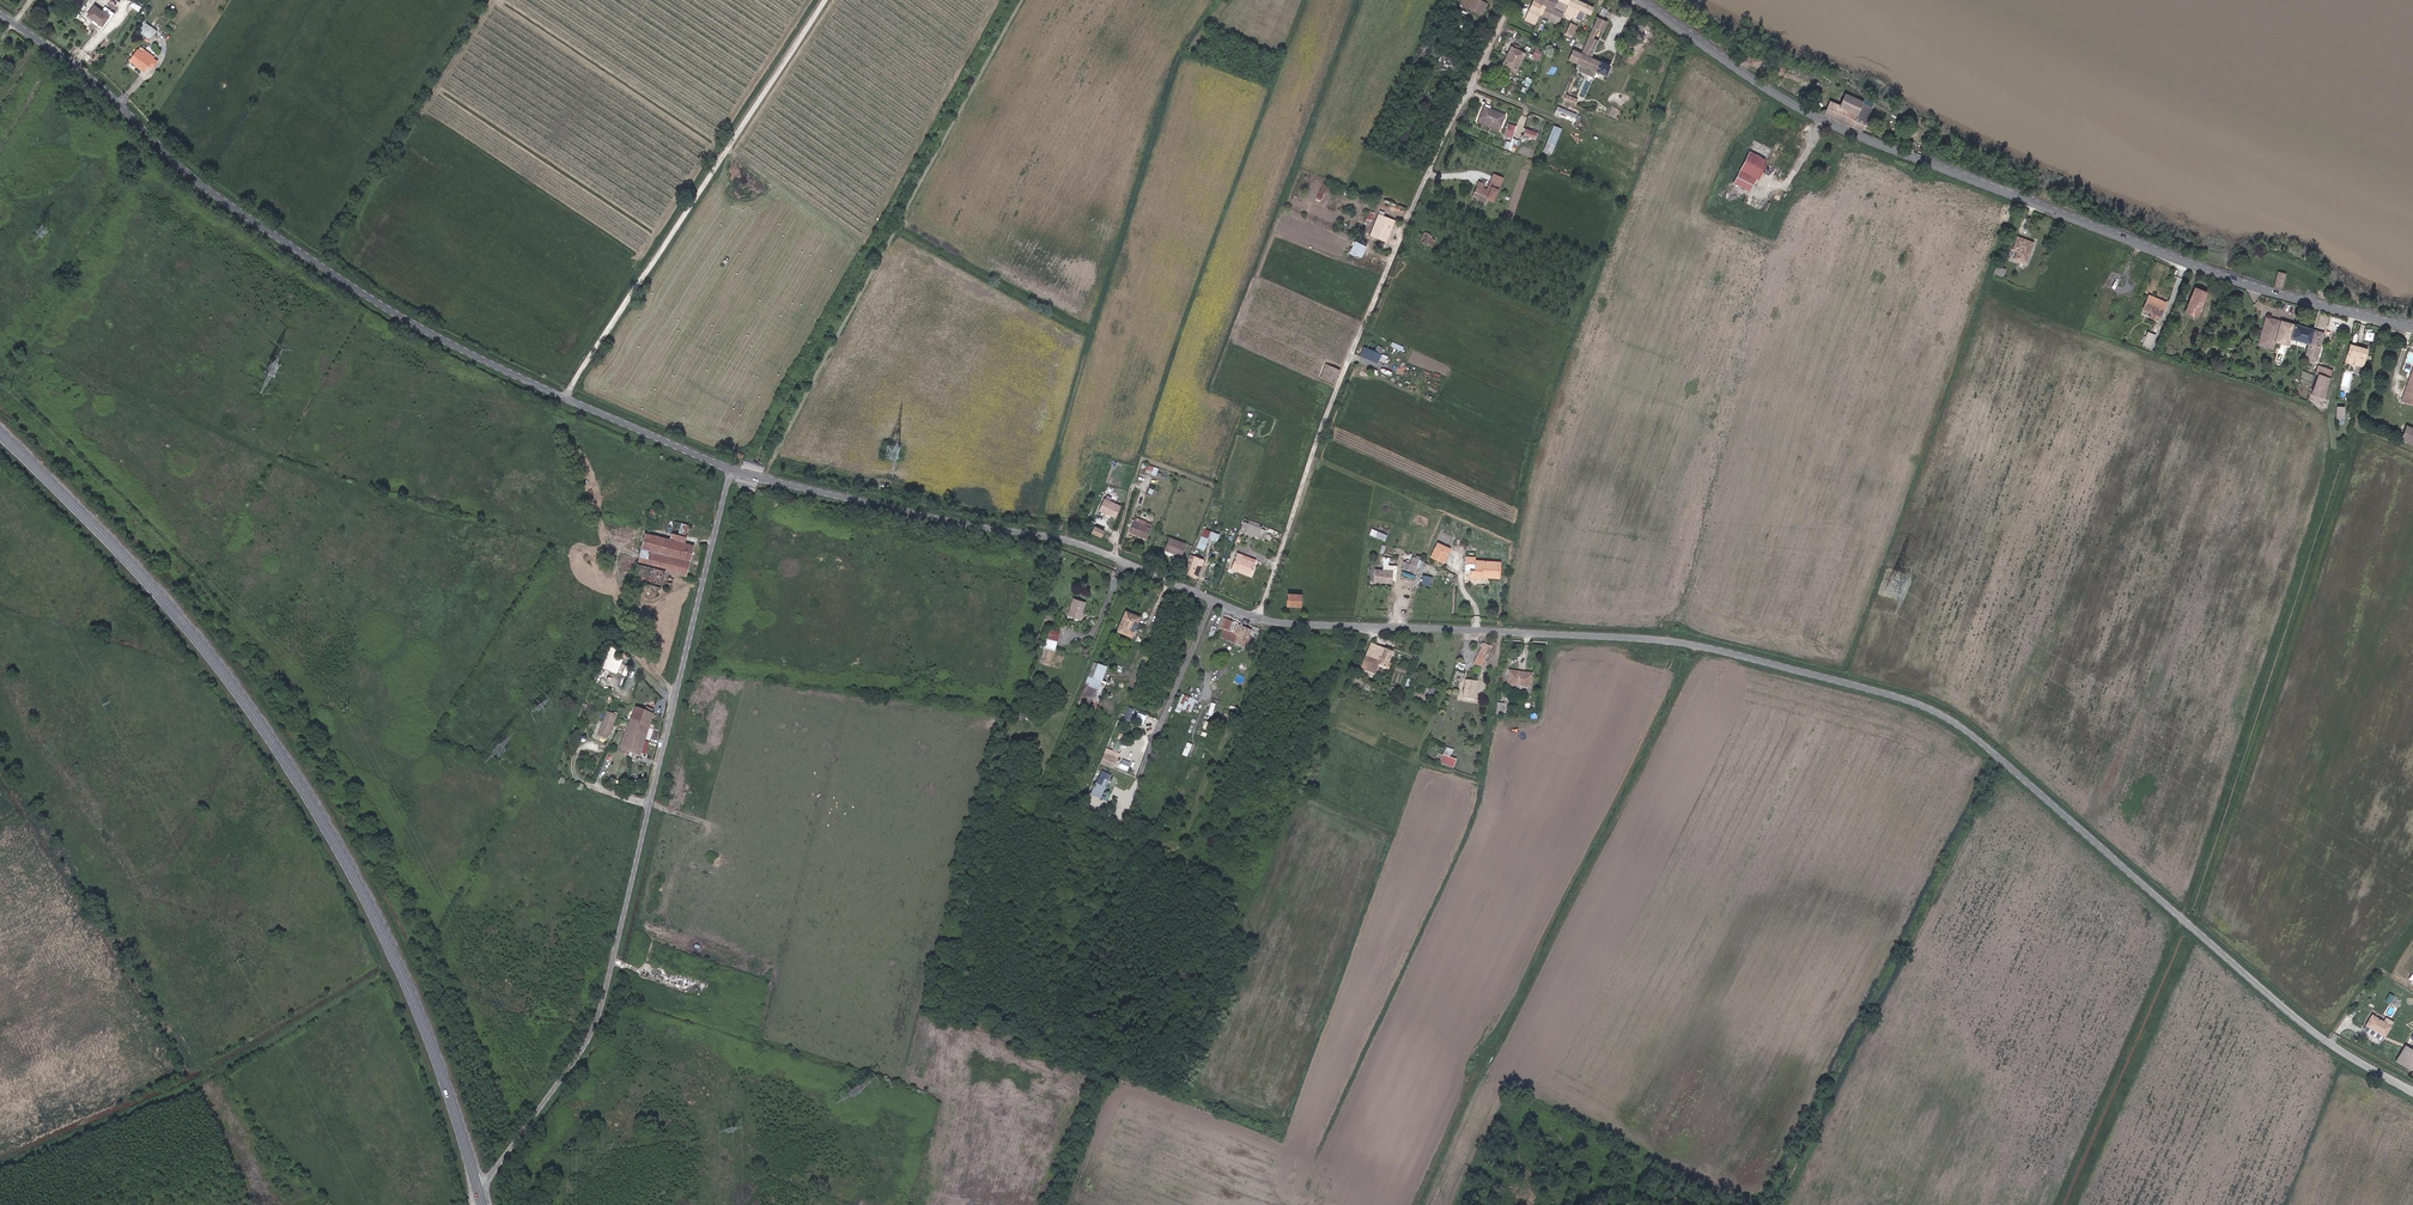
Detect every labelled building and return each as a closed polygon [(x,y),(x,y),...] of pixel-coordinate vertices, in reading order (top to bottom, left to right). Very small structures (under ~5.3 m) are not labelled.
[(1465,6),(1481,15),(1487,3),(1481,0),(1469,0),(1465,6)] [(1548,0),(1539,0),(1538,2),(1533,0),(1532,0),(1528,9),(1539,14),(1541,15),(1548,0)] [(1548,18),(1556,0),(1548,0),(1541,15),(1548,18)] [(1548,18),(1547,20),(1557,24),(1563,13),(1569,0),(1556,0),(1548,18)] [(1578,0),(1569,0),(1563,13),(1574,18),(1579,10),(1590,15),(1593,7),(1578,0)] [(131,5),(139,11),(142,6),(134,1),(131,5)] [(109,16),(94,6),(87,15),(102,26),(109,16)] [(1600,13),(1606,15),(1608,9),(1603,7),(1600,13)] [(169,14),(159,8),(155,14),(164,21),(169,14)] [(1528,9),(1526,13),(1537,18),(1539,14),(1528,9)] [(1537,18),(1526,13),(1524,19),(1535,24),(1537,18)] [(1518,21),(1513,18),(1510,25),(1514,28),(1518,21)] [(1581,53),(1576,63),(1606,76),(1610,65),(1600,60),(1599,61),(1590,57),(1606,22),(1597,18),(1581,53)] [(1639,23),(1635,21),(1631,30),(1635,32),(1639,23)] [(1565,33),(1573,36),(1577,26),(1570,22),(1566,30),(1558,26),(1556,30),(1565,34),(1565,33)] [(156,31),(145,23),(139,33),(146,38),(144,40),(148,43),(156,31)] [(1511,46),(1506,56),(1514,60),(1516,57),(1521,60),(1525,53),(1511,46)] [(138,49),(129,61),(144,72),(149,65),(152,67),(157,61),(154,59),(153,60),(138,49)] [(1544,53),(1535,49),(1532,54),(1542,59),(1544,53)] [(1568,59),(1576,63),(1581,53),(1573,49),(1568,59)] [(1514,60),(1506,56),(1502,63),(1503,63),(1501,67),(1514,74),(1521,60),(1516,57),(1514,60)] [(1515,86),(1509,83),(1505,92),(1516,98),(1518,94),(1512,92),(1515,86)] [(1871,107),(1834,90),(1824,113),(1861,130),(1871,107)] [(80,105),(71,97),(66,103),(75,111),(80,105)] [(1574,121),(1577,114),(1557,106),(1554,113),(1574,121)] [(1479,119),(1500,127),(1505,115),(1484,107),(1479,119)] [(1740,170),(1756,178),(1760,180),(1768,165),(1777,170),(1776,172),(1784,177),(1786,173),(1787,173),(1812,126),(1796,118),(1786,138),(1779,135),(1766,159),(1750,151),(1740,170)] [(1498,130),(1500,127),(1479,119),(1477,122),(1498,130)] [(1515,126),(1508,124),(1505,135),(1512,138),(1515,126)] [(1553,153),(1563,127),(1555,124),(1545,150),(1553,153)] [(1537,139),(1540,132),(1529,127),(1526,134),(1537,139)] [(1508,139),(1505,147),(1513,150),(1515,146),(1516,146),(1517,143),(1508,139)] [(1752,186),(1756,178),(1740,170),(1735,178),(1752,186)] [(1493,199),(1499,184),(1490,180),(1488,184),(1486,189),(1476,185),(1471,195),(1484,201),(1486,196),(1493,199)] [(1477,180),(1476,185),(1486,189),(1488,184),(1477,180)] [(1378,214),(1376,221),(1383,224),(1385,216),(1378,214)] [(1383,224),(1376,221),(1370,235),(1386,242),(1395,220),(1388,217),(1385,225),(1383,224)] [(1420,240),(1432,246),(1435,240),(1428,236),(1430,234),(1424,232),(1420,240)] [(2028,265),(2036,243),(2019,237),(2016,246),(2022,248),(2021,253),(2018,261),(2028,265)] [(1376,251),(1364,246),(1359,259),(1370,264),(1376,251)] [(2003,274),(2004,268),(1995,266),(1993,273),(2003,274)] [(2282,289),(2286,275),(2279,273),(2274,287),(2282,289)] [(2186,311),(2198,315),(2206,294),(2194,290),(2186,311)] [(2150,291),(2149,295),(2162,299),(2163,296),(2150,291)] [(2162,299),(2149,295),(2145,305),(2149,307),(2148,310),(2161,316),(2168,298),(2163,296),(2162,299)] [(2308,345),(2313,329),(2266,316),(2258,344),(2273,348),(2275,342),(2288,345),(2289,340),(2308,345)] [(2308,345),(2304,357),(2317,361),(2324,333),(2313,329),(2308,345)] [(2146,330),(2142,344),(2152,347),(2156,333),(2146,330)] [(2366,331),(2365,338),(2373,339),(2374,332),(2366,331)] [(2363,366),(2367,350),(2350,345),(2347,354),(2356,356),(2354,364),(2363,366)] [(1376,352),(1364,347),(1361,355),(1373,361),(1376,352)] [(2318,394),(2324,397),(2333,370),(2318,364),(2316,373),(2318,374),(2311,393),(2317,396),(2318,394)] [(1340,370),(1326,365),(1320,377),(1335,383),(1340,370)] [(2401,400),(2412,405),(2412,369),(2401,400)] [(2330,400),(2324,397),(2318,394),(2317,396),(2315,402),(2328,407),(2330,400)] [(2406,426),(2401,439),(2412,444),(2412,429),(2406,426)] [(1141,470),(1158,474),(1159,467),(1143,463),(1141,470)] [(1120,505),(1102,497),(1098,510),(1116,517),(1120,505)] [(1151,528),(1134,520),(1129,531),(1139,535),(1139,534),(1147,537),(1151,528)] [(677,522),(673,533),(685,536),(688,524),(677,522)] [(1261,528),(1248,524),(1245,533),(1258,537),(1261,528)] [(1104,530),(1094,526),(1091,533),(1101,537),(1104,530)] [(1386,540),(1389,534),(1373,528),(1371,534),(1386,540)] [(1211,531),(1204,529),(1201,536),(1208,538),(1211,531)] [(672,540),(684,543),(685,536),(673,533),(672,540)] [(692,545),(684,543),(672,540),(653,535),(642,581),(661,585),(665,569),(685,574),(692,545)] [(1185,545),(1169,539),(1164,551),(1180,557),(1185,545)] [(1448,553),(1434,547),(1430,557),(1444,564),(1448,553)] [(1237,569),(1250,574),(1255,562),(1242,557),(1243,555),(1237,552),(1231,569),(1236,571),(1237,569)] [(1197,577),(1203,560),(1190,555),(1184,572),(1197,577)] [(1473,560),(1474,557),(1465,557),(1465,563),(1473,564),(1473,571),(1468,570),(1467,578),(1480,579),(1480,577),(1480,571),(1486,572),(1486,575),(1499,576),(1500,562),(1473,560)] [(1416,570),(1403,565),(1402,569),(1415,573),(1416,570)] [(1249,577),(1250,574),(1237,569),(1236,571),(1249,577)] [(1393,570),(1375,569),(1374,582),(1392,583),(1393,570)] [(1429,584),(1431,577),(1423,575),(1421,582),(1429,584)] [(1301,594),(1287,594),(1287,606),(1300,606),(1301,594)] [(1080,620),(1086,603),(1073,599),(1067,616),(1080,620)] [(1131,638),(1139,619),(1126,613),(1118,632),(1131,638)] [(1222,628),(1228,631),(1232,623),(1226,620),(1222,628)] [(1232,623),(1228,631),(1240,636),(1236,645),(1243,648),(1251,631),(1232,623)] [(1057,641),(1059,632),(1049,629),(1046,638),(1057,641)] [(1298,639),(1309,644),(1312,637),(1301,632),(1298,639)] [(1487,659),(1493,644),(1486,642),(1479,656),(1487,659)] [(1368,653),(1388,662),(1392,653),(1372,644),(1368,653)] [(1137,655),(1139,650),(1131,646),(1129,652),(1137,655)] [(1464,663),(1468,655),(1462,652),(1459,660),(1464,663)] [(1386,668),(1388,662),(1368,653),(1361,669),(1374,675),(1379,665),(1386,668)] [(1100,663),(1094,677),(1104,681),(1110,667),(1100,663)] [(1506,684),(1530,687),(1531,674),(1508,671),(1506,684)] [(1475,700),(1477,682),(1465,680),(1463,699),(1475,700)] [(1175,710),(1181,712),(1183,708),(1192,712),(1197,698),(1182,692),(1175,710)] [(580,730),(597,736),(608,711),(591,704),(580,730)] [(1495,704),(1494,714),(1501,715),(1502,705),(1495,704)] [(640,752),(653,714),(636,708),(621,744),(640,752)] [(1183,754),(1190,756),(1193,743),(1187,741),(1183,754)] [(1106,752),(1101,762),(1114,768),(1119,758),(1106,752)] [(1443,754),(1440,764),(1453,769),(1457,759),(1443,754)] [(1102,797),(1112,774),(1103,770),(1092,793),(1102,797)] [(2390,993),(2386,1000),(2390,1003),(2395,995),(2390,993)] [(2393,1018),(2398,1006),(2390,1003),(2385,1014),(2393,1018)] [(2373,1015),(2391,1026),(2393,1021),(2376,1011),(2373,1015)] [(2384,1036),(2391,1026),(2373,1015),(2366,1026),(2384,1036)] [(2412,1067),(2412,1053),(2405,1048),(2397,1060),(2412,1069),(2412,1067)]
